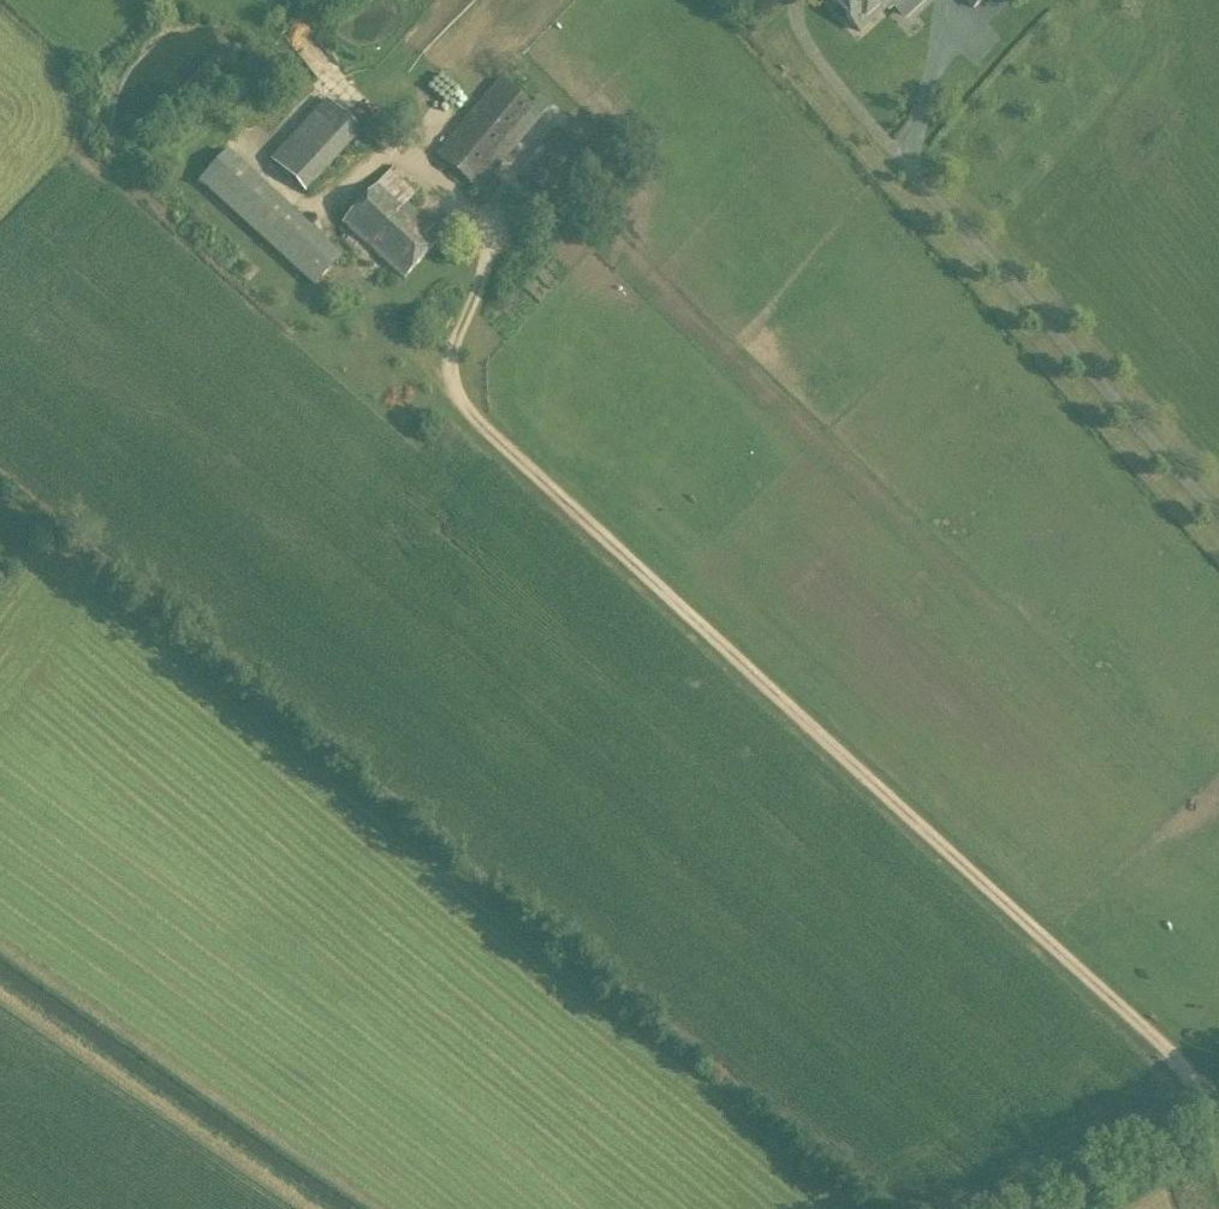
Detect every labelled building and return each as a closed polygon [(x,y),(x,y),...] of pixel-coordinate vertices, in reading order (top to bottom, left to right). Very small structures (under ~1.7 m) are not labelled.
[(859,33),(883,12),(873,0),(830,0),(859,33)] [(883,12),(896,0),(873,0),(883,12)] [(973,12),(979,8),(988,0),(962,0),(973,12)] [(479,193),(541,117),(498,81),(435,156),(479,193)] [(305,195),(363,133),(328,100),(270,162),(305,195)] [(556,207),(595,162),(556,128),(517,173),(556,207)] [(314,289),(340,260),(302,225),(304,222),(227,152),(198,185),(314,289)] [(403,280),(437,243),(422,229),(427,224),(407,205),(414,196),(390,174),(343,225),(403,280)]
